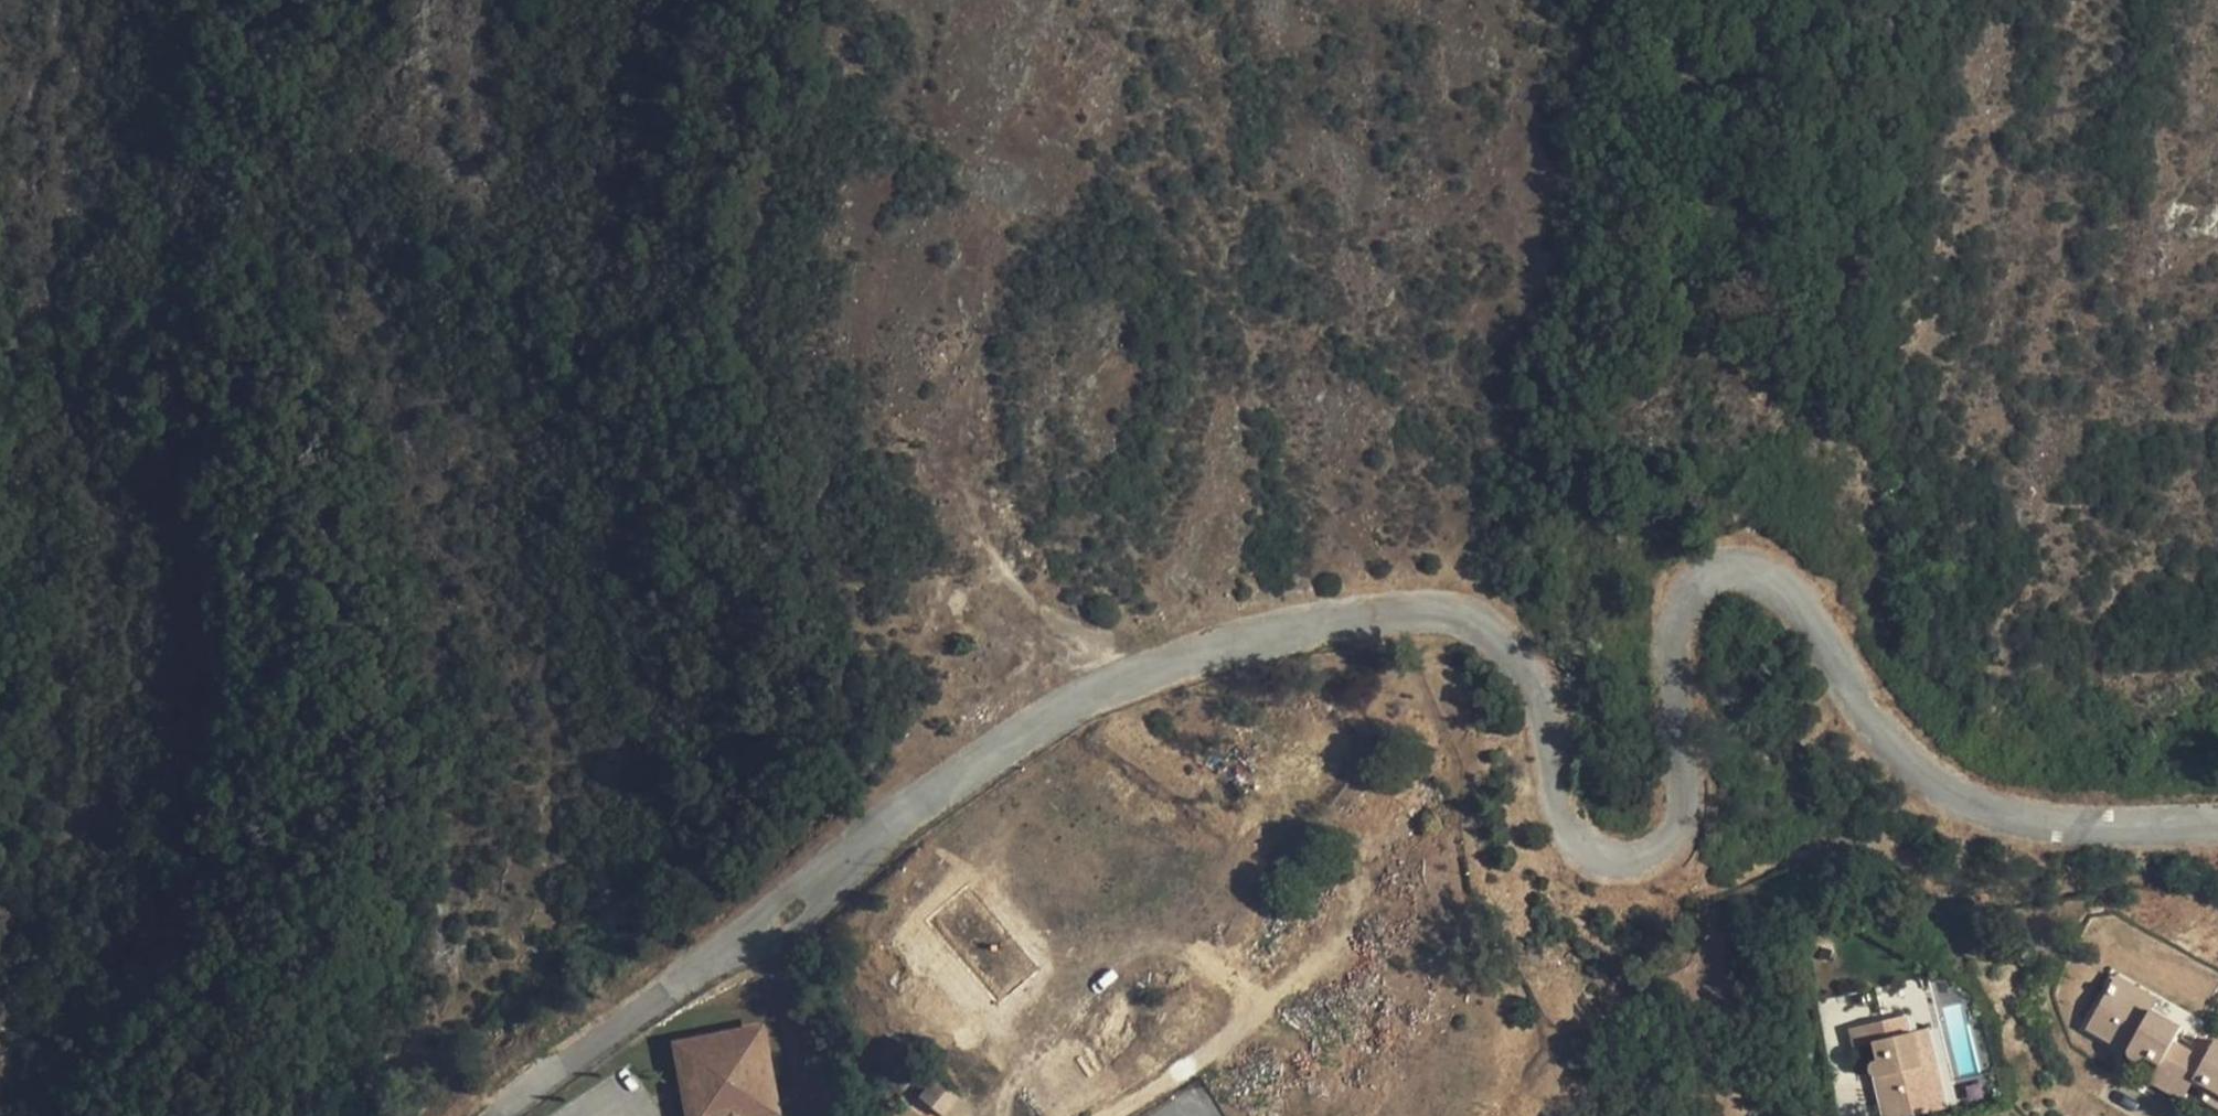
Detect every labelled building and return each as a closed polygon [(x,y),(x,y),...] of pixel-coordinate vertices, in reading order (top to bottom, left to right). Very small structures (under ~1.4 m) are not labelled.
[(2110,973),(2104,984),(2145,1009),(2151,998),(2110,973)] [(2152,1060),(2141,1078),(2159,1088),(2182,1045),(2168,1037),(2174,1026),(2145,1009),(2104,984),(2084,1021),(2101,1031),(2096,1038),(2112,1048),(2116,1040),(2123,1044),(2121,1047),(2121,1052),(2123,1055),(2125,1059),(2129,1059),(2133,1057),(2136,1054),(2137,1051),(2152,1060)] [(2101,1031),(2084,1021),(2079,1028),(2096,1038),(2101,1031)] [(689,1115),(759,1115),(777,1112),(760,1030),(675,1047),(689,1115)] [(2159,1088),(2175,1098),(2189,1073),(2204,1082),(2195,1096),(2217,1108),(2217,1041),(2208,1036),(2198,1054),(2182,1045),(2159,1088)] [(1872,1055),(1875,1069),(1924,1057),(1921,1044),(1872,1055)] [(1836,1115),(1855,1115),(1868,1113),(1870,1115),(1889,1115),(1935,1104),(1924,1057),(1875,1069),(1844,1076),(1849,1093),(1832,1097),(1836,1115)] [(920,1096),(932,1107),(951,1086),(938,1075),(920,1096)] [(951,1086),(932,1107),(942,1115),(945,1115),(962,1096),(951,1086)] [(932,1107),(920,1096),(910,1108),(920,1115),(942,1115),(932,1107)]
